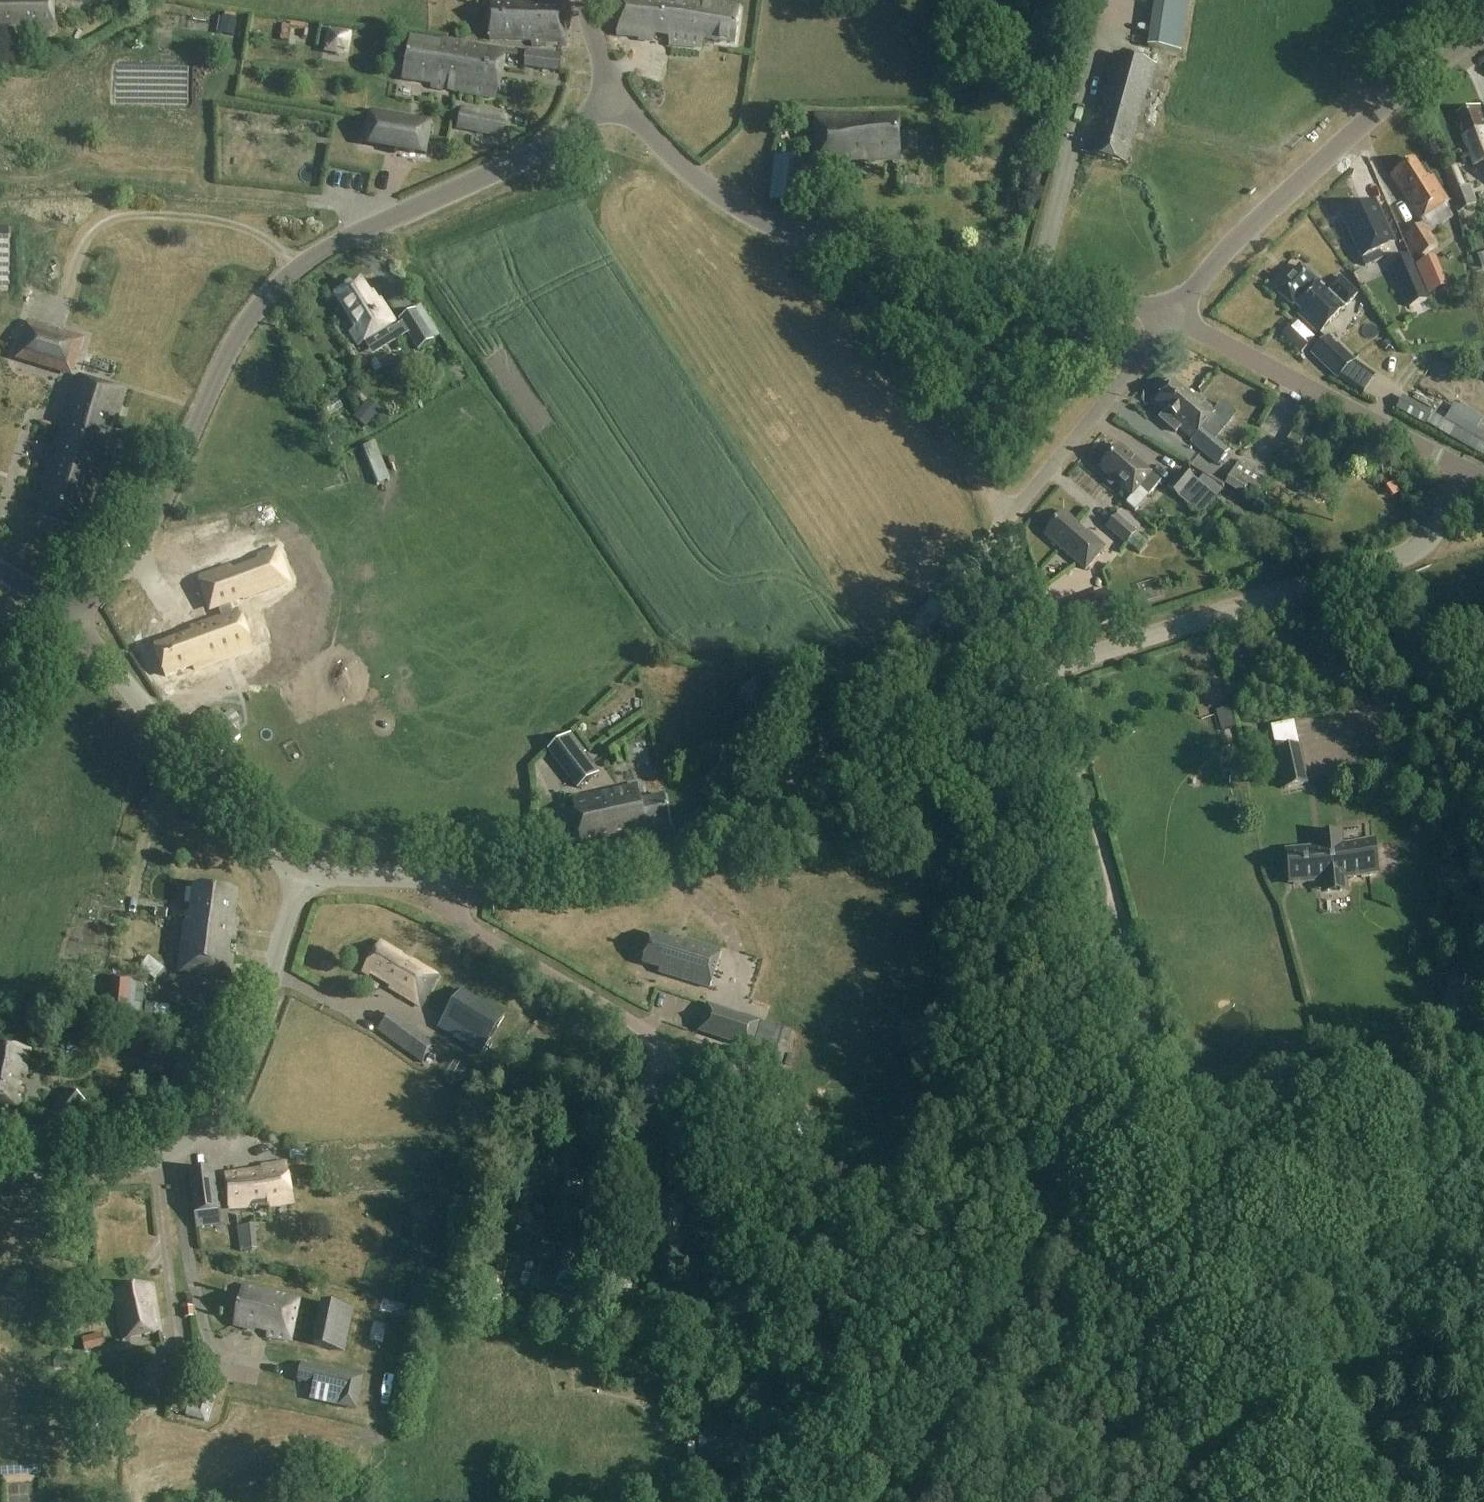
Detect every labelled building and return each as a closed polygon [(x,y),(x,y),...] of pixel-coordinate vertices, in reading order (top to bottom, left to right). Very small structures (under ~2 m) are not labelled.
[(53,33),(52,0),(0,0),(0,33),(2,33),(2,27),(14,27),(14,33),(53,33)] [(565,1),(548,0),(533,0),(526,6),(513,5),(513,0),(490,0),(488,36),(510,37),(510,43),(564,44),(565,1)] [(639,38),(638,40),(652,41),(655,34),(668,35),(669,45),(701,47),(702,40),(735,45),(741,9),(703,3),(679,0),(619,0),(617,36),(639,38)] [(1182,53),(1190,0),(1154,0),(1147,47),(1182,53)] [(494,99),(501,54),(502,49),(441,40),(441,42),(409,37),(402,81),(431,85),(430,90),(445,92),(454,93),(494,99)] [(561,55),(535,52),(533,71),(558,74),(561,55)] [(1139,122),(1147,90),(1154,66),(1116,56),(1109,80),(1095,133),(1098,134),(1092,157),(1123,165),(1135,121),(1139,122)] [(1471,165),(1473,169),(1483,166),(1483,119),(1480,108),(1458,116),(1466,136),(1461,138),(1471,165)] [(501,137),(505,118),(461,109),(457,128),(501,137)] [(370,113),(365,145),(424,155),(430,123),(370,113)] [(874,117),(874,115),(821,116),(822,168),(850,167),(850,165),(899,164),(898,116),(874,117)] [(773,156),(771,173),(795,176),(802,176),(804,160),(797,159),(773,156)] [(1422,222),(1450,203),(1433,176),(1426,181),(1413,162),(1392,176),(1406,198),(1409,196),(1416,207),(1413,209),(1422,222)] [(1445,173),(1454,194),(1455,193),(1461,206),(1470,202),(1464,190),(1466,189),(1457,168),(1445,173)] [(1343,219),(1366,267),(1384,259),(1381,253),(1396,246),(1376,203),(1343,219)] [(1417,252),(1421,257),(1437,246),(1423,226),(1407,237),(1417,252)] [(1410,309),(1412,308),(1413,308),(1427,301),(1428,301),(1428,300),(1436,297),(1428,278),(1431,277),(1421,257),(1417,252),(1409,256),(1390,264),(1410,309)] [(1300,315),(1316,330),(1319,334),(1345,307),(1342,304),(1317,279),(1314,282),(1300,268),(1278,291),(1290,303),(1294,299),(1305,310),(1300,315)] [(373,303),(360,280),(335,294),(355,329),(350,331),(357,344),(393,325),(379,300),(373,303)] [(398,321),(418,352),(435,341),(416,310),(398,321)] [(1483,334),(1483,320),(1483,310),(1474,311),(1477,335),(1483,334)] [(39,350),(36,358),(73,369),(81,339),(63,334),(61,337),(45,333),(46,329),(28,323),(21,345),(39,350)] [(1301,354),(1307,347),(1287,327),(1280,333),(1301,354)] [(1311,354),(1336,379),(1353,362),(1328,337),(1311,354)] [(1386,342),(1380,346),(1384,351),(1390,346),(1386,342)] [(1369,377),(1379,366),(1371,359),(1361,370),(1369,377)] [(462,369),(455,374),(458,379),(466,374),(462,369)] [(10,374),(8,401),(20,402),(22,375),(10,374)] [(109,433),(122,394),(79,379),(71,404),(76,406),(71,421),(66,419),(56,447),(62,449),(57,463),(51,462),(42,491),(47,492),(39,516),(77,528),(84,506),(90,508),(115,435),(109,433)] [(1195,440),(1193,443),(1218,465),(1230,452),(1205,429),(1218,414),(1197,395),(1194,398),(1177,383),(1159,403),(1176,417),(1169,425),(1179,433),(1182,429),(1195,440)] [(1397,409),(1424,425),(1431,413),(1403,398),(1397,409)] [(362,408),(354,419),(365,429),(374,418),(362,408)] [(1432,414),(1426,424),(1483,456),(1483,454),(1483,442),(1432,414)] [(1120,447),(1100,469),(1131,497),(1138,488),(1148,496),(1160,483),(1151,475),(1120,447)] [(1258,492),(1266,477),(1237,461),(1224,485),(1244,496),(1249,487),(1258,492)] [(1167,487),(1200,517),(1216,499),(1182,470),(1167,487)] [(1045,535),(1085,570),(1104,547),(1064,513),(1045,535)] [(1106,528),(1125,545),(1126,544),(1135,533),(1116,516),(1106,528)] [(1148,544),(1135,533),(1126,544),(1139,554),(1148,544)] [(1304,541),(1295,543),(1297,550),(1306,548),(1304,541)] [(281,586),(270,553),(251,560),(251,567),(226,576),(222,570),(192,580),(203,611),(210,608),(214,619),(183,630),(185,636),(147,649),(157,678),(185,668),(186,672),(202,666),(243,651),(230,614),(225,615),(216,591),(230,587),(235,602),(281,586)] [(1055,610),(1065,638),(1116,618),(1106,591),(1055,610)] [(1438,651),(1423,652),(1424,661),(1439,659),(1438,651)] [(1222,731),(1235,727),(1229,707),(1216,711),(1222,731)] [(548,752),(576,788),(596,773),(581,754),(583,752),(570,735),(548,752)] [(618,747),(608,750),(612,768),(622,766),(618,747)] [(1308,784),(1299,747),(1276,752),(1284,789),(1308,784)] [(572,800),(579,831),(584,852),(630,842),(629,836),(672,826),(665,796),(639,802),(636,786),(572,800)] [(1287,857),(1285,857),(1287,882),(1290,881),(1290,886),(1368,879),(1368,874),(1374,873),(1371,849),(1365,849),(1365,844),(1339,847),(1338,836),(1314,838),(1316,849),(1287,852),(1287,857)] [(232,920),(236,892),(193,886),(190,914),(186,914),(178,975),(228,982),(232,958),(227,957),(229,943),(234,944),(235,933),(233,933),(234,929),(236,929),(237,921),(232,920)] [(167,910),(155,909),(154,917),(166,918),(167,910)] [(707,986),(717,954),(685,944),(684,949),(648,938),(639,965),(707,986)] [(408,962),(401,958),(402,956),(380,943),(362,973),(368,977),(370,975),(390,987),(389,989),(420,1008),(431,988),(430,987),(434,980),(436,981),(438,977),(409,961),(408,962)] [(112,978),(109,1013),(126,1015),(130,980),(112,978)] [(166,994),(165,1003),(178,1005),(179,991),(171,990),(166,994)] [(438,1029),(480,1055),(503,1018),(462,992),(438,1029)] [(751,1051),(752,1049),(760,1024),(720,1011),(711,1038),(751,1051)] [(378,1034),(410,1057),(418,1063),(432,1044),(391,1015),(378,1034)] [(779,1066),(790,1034),(776,1029),(767,1054),(765,1061),(779,1066)] [(29,1051),(0,1047),(0,1104),(18,1108),(21,1091),(14,1089),(17,1076),(24,1078),(29,1051)] [(69,1091),(49,1114),(67,1129),(87,1106),(69,1091)] [(81,1133),(61,1133),(61,1144),(81,1144),(81,1133)] [(555,1198),(583,1196),(582,1177),(576,1177),(576,1165),(581,1165),(581,1154),(576,1154),(575,1148),(553,1149),(555,1198)] [(227,1195),(229,1209),(252,1208),(268,1206),(268,1208),(292,1204),(285,1165),(261,1168),(262,1171),(225,1176),(226,1186),(215,1187),(213,1171),(189,1174),(196,1229),(220,1226),(216,1196),(227,1195)] [(533,1165),(510,1165),(512,1216),(534,1216),(533,1177),(533,1165)] [(316,1217),(316,1228),(317,1228),(319,1228),(325,1228),(325,1217),(316,1217)] [(240,1252),(251,1251),(248,1227),(237,1228),(240,1252)] [(117,1318),(122,1341),(159,1333),(151,1285),(114,1293),(119,1317),(117,1318)] [(266,1338),(290,1342),(299,1301),(242,1287),(233,1327),(254,1331),(255,1329),(267,1332),(266,1338)] [(75,1299),(87,1343),(111,1337),(98,1292),(75,1299)] [(313,1345),(341,1351),(350,1311),(322,1304),(313,1345)] [(192,1308),(182,1309),(184,1318),(193,1317),(192,1308)] [(685,1356),(696,1358),(699,1340),(687,1338),(685,1356)] [(169,1353),(173,1386),(189,1384),(185,1351),(169,1353)] [(302,1365),(298,1382),(313,1385),(330,1388),(327,1404),(355,1410),(362,1377),(302,1365)] [(205,1378),(196,1409),(189,1407),(186,1417),(204,1422),(216,1381),(205,1378)] [(172,1404),(170,1412),(178,1414),(180,1406),(172,1404)]
